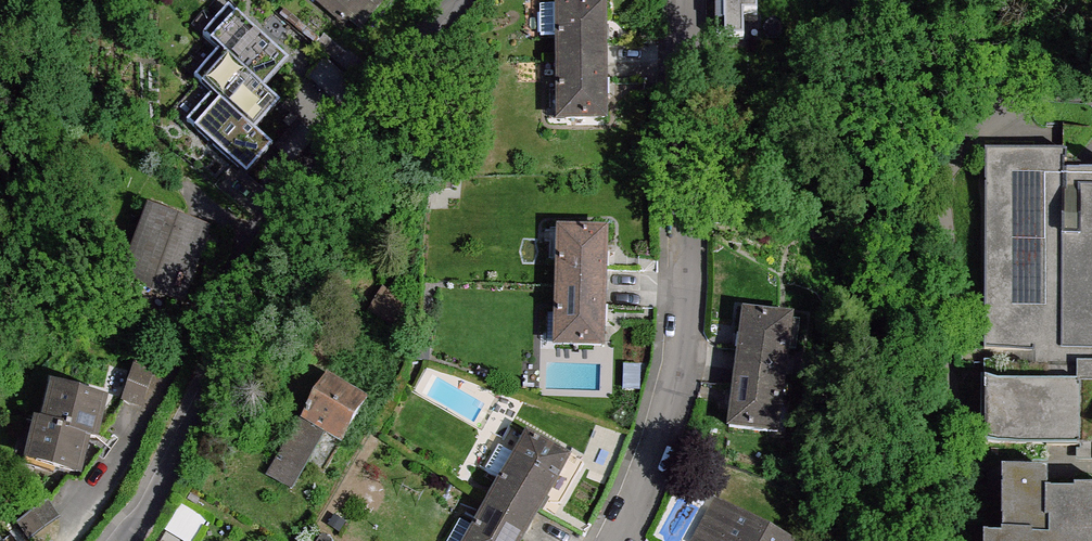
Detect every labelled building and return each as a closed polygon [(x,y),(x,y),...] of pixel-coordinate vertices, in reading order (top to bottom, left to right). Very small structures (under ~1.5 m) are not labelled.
[(362,26),(384,0),(331,0),(362,26)] [(717,40),(744,40),(743,16),(757,16),(757,0),(717,0),(717,40)] [(553,1),(543,2),(543,33),(554,33),(553,1)] [(603,5),(558,6),(558,120),(604,119),(603,80),(603,62),(603,42),(603,5)] [(232,38),(186,92),(231,129),(276,74),(232,38)] [(982,442),(1091,443),(1091,168),(1064,167),(1064,160),(1066,160),(1067,150),(985,149),(983,348),(1035,349),(1035,363),(983,362),(983,377),(982,442)] [(203,230),(149,210),(141,235),(147,237),(131,277),(179,295),(203,230)] [(605,233),(560,232),(558,288),(603,290),(604,272),(605,233)] [(602,309),(603,290),(558,288),(556,345),(601,347),(602,309)] [(407,305),(383,290),(370,311),(394,327),(407,305)] [(738,370),(783,376),(787,347),(797,348),(800,320),(745,313),(741,350),(738,370)] [(638,389),(639,367),(625,367),(625,388),(638,389)] [(136,369),(125,400),(141,405),(151,374),(136,369)] [(783,376),(738,370),(735,390),(730,426),(785,433),(789,404),(779,402),(783,376)] [(326,378),(277,462),(300,475),(326,432),(343,442),(366,401),(326,378)] [(61,391),(57,409),(49,407),(45,425),(79,434),(87,435),(91,419),(99,421),(103,401),(61,391)] [(79,434),(45,425),(37,423),(33,443),(40,445),(35,462),(78,472),(82,452),(75,450),(79,434)] [(490,505),(528,526),(539,508),(568,458),(528,436),(517,456),(504,479),(490,505)] [(486,470),(504,479),(517,456),(499,446),(486,470)] [(1055,495),(1055,471),(1010,474),(1012,540),(1091,540),(1091,494),(1055,495)] [(195,540),(211,515),(186,501),(170,527),(195,540)] [(717,503),(696,540),(786,540),(717,503)] [(57,518),(47,505),(21,524),(31,537),(57,518)] [(490,505),(476,529),(469,540),(520,540),(528,526),(490,505)] [(3,516),(0,518),(0,530),(8,540),(17,533),(3,516)] [(476,529),(461,522),(450,540),(469,540),(476,529)]
